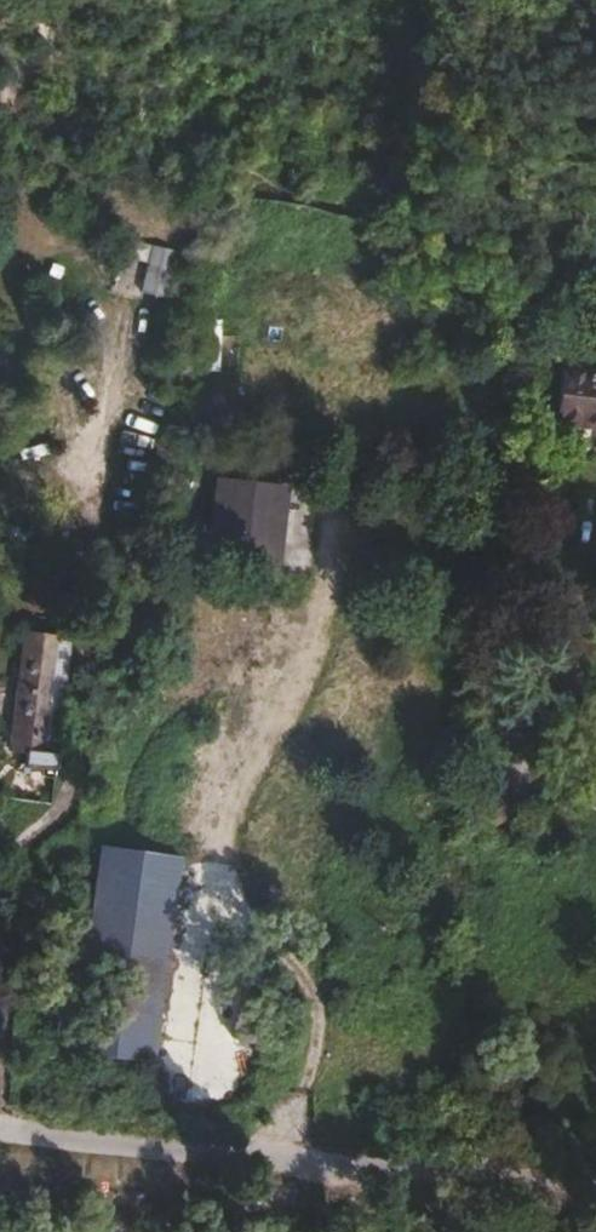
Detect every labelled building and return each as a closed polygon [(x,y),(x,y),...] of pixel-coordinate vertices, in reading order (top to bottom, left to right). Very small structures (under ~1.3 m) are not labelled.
[(147,246),(141,302),(170,305),(176,249),(147,246)] [(562,374),(557,422),(595,427),(595,377),(562,374)] [(289,484),(215,477),(208,556),(282,563),(289,484)] [(71,636),(26,630),(11,751),(23,752),(22,762),(17,761),(11,798),(50,803),(71,636)] [(466,840),(508,818),(498,798),(456,819),(466,840)] [(71,1055),(129,1058),(150,852),(88,848),(71,1055)] [(150,852),(129,1058),(152,1060),(168,854),(150,852)]
